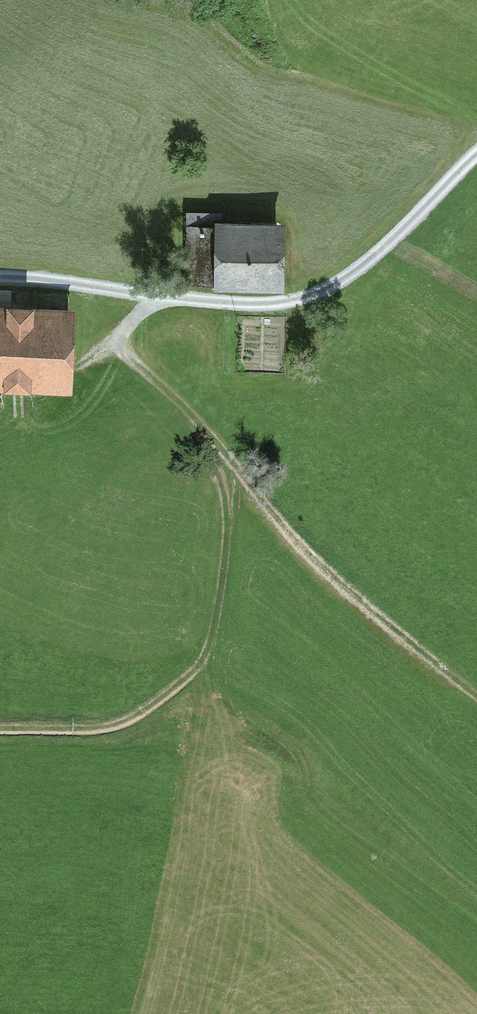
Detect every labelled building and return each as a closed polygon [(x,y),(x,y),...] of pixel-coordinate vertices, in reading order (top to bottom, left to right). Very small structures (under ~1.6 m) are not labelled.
[(281,228),(218,228),(219,218),(189,217),(188,284),(281,284),(281,228)] [(68,304),(0,302),(0,377),(66,379),(68,304)]
